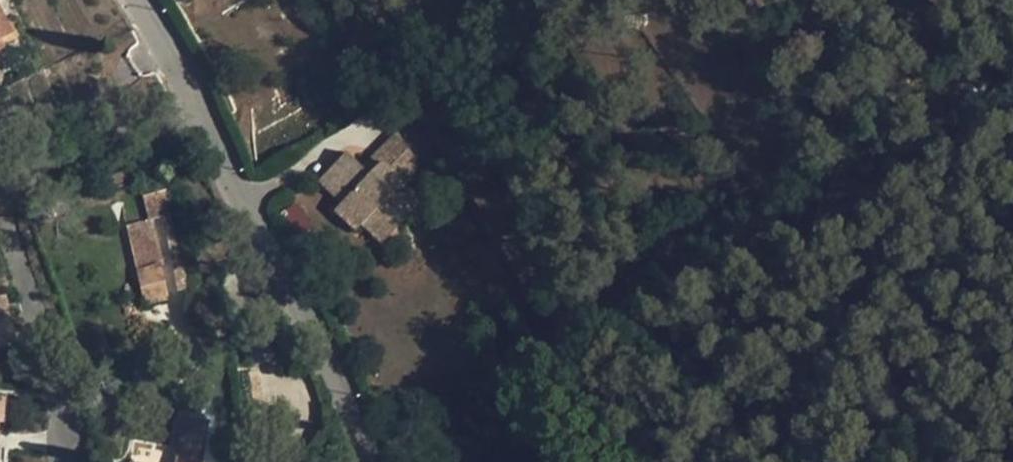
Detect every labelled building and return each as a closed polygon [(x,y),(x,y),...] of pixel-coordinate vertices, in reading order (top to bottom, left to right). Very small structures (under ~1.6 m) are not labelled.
[(0,10),(0,51),(5,49),(1,41),(13,35),(0,10)] [(317,181),(341,204),(335,210),(356,230),(362,224),(382,204),(402,223),(421,202),(402,183),(405,181),(419,166),(398,130),(375,153),(383,160),(380,163),(387,169),(376,181),(370,174),(345,152),(317,181)] [(387,169),(380,163),(370,174),(376,181),(387,169)] [(178,292),(189,290),(169,191),(145,196),(150,220),(163,217),(178,292)] [(402,223),(382,204),(362,224),(382,243),(402,223)] [(150,220),(126,225),(132,257),(157,251),(150,220)] [(169,299),(158,253),(133,258),(144,305),(169,299)] [(0,297),(0,310),(9,308),(6,296),(0,297)] [(0,310),(0,344),(16,341),(9,308),(0,310)] [(202,438),(204,423),(183,420),(180,440),(179,440),(175,461),(198,461),(202,438)]
